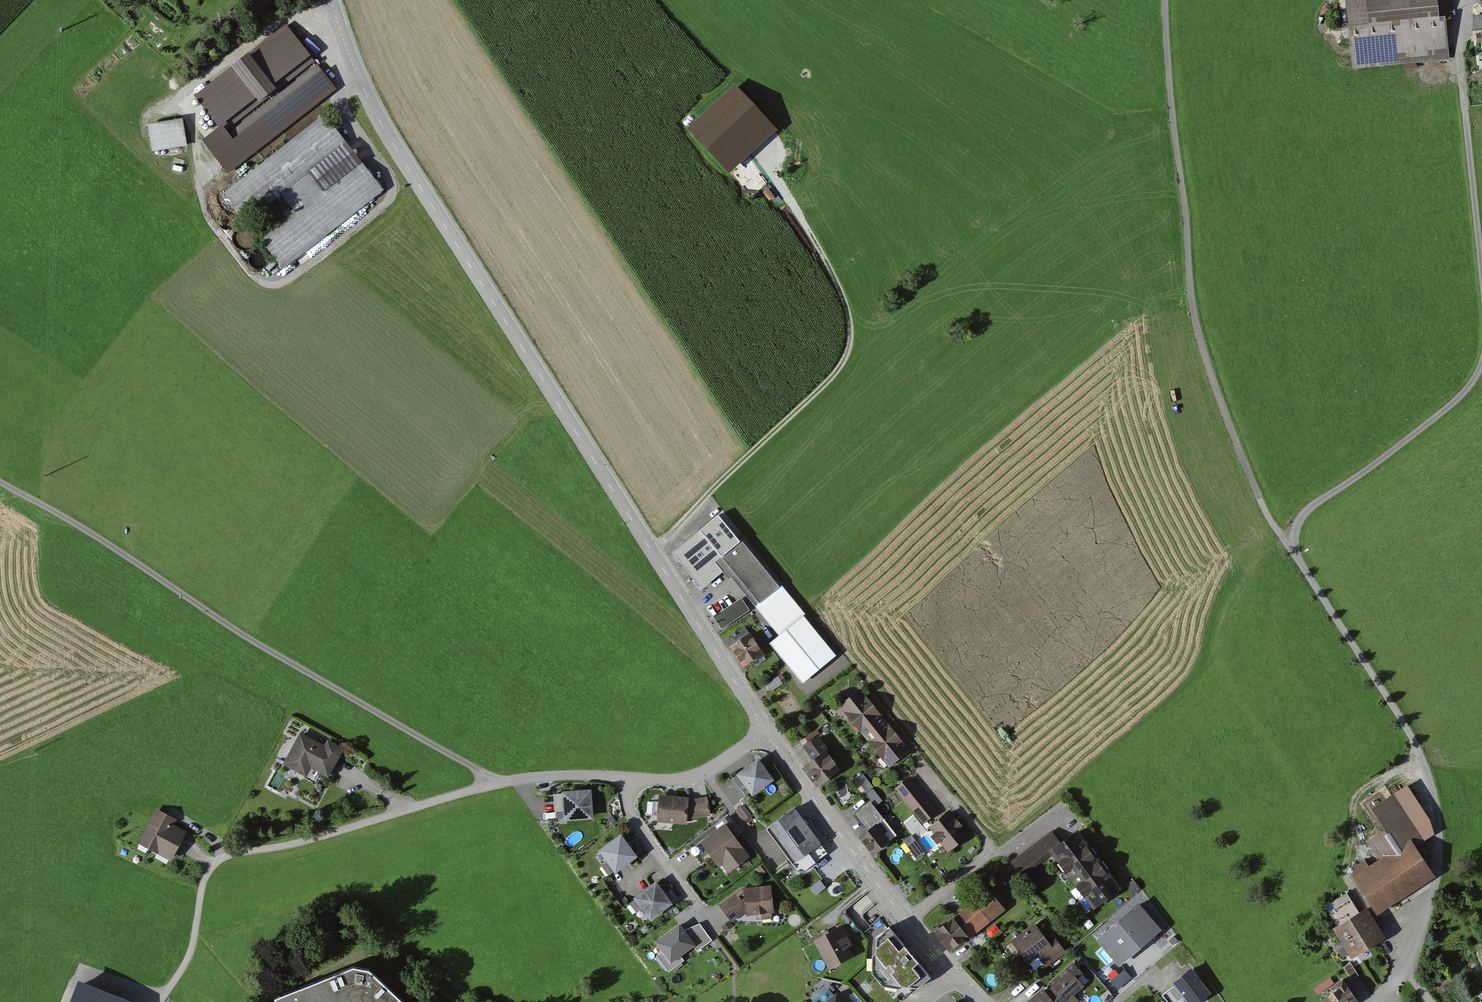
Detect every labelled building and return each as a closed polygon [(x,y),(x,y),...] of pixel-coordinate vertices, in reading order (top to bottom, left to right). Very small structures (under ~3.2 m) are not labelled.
[(1345,3),(1352,70),(1449,61),(1445,21),(1452,20),(1450,0),(1366,0),(1366,1),(1345,3)] [(1473,18),(1474,31),(1481,30),(1481,17),(1473,18)] [(298,63),(276,31),(202,82),(222,110),(201,125),(221,154),(237,143),(239,146),(305,100),(286,72),(298,63)] [(351,145),(328,116),(229,194),(251,221),(286,194),(300,212),(273,233),(293,258),(384,187),(364,162),(328,190),(315,173),(351,145)] [(766,140),(744,117),(697,161),(719,184),(766,140)] [(188,121),(154,125),(157,151),(191,147),(188,121)] [(301,134),(295,127),(271,147),(276,154),(301,134)] [(718,513),(680,545),(702,571),(721,555),(740,538),(718,513)] [(779,585),(740,538),(721,555),(759,601),(779,585)] [(702,571),(680,545),(672,551),(702,587),(722,570),(728,578),(732,575),(756,604),(759,601),(721,555),(702,571)] [(779,585),(759,601),(756,604),(779,633),(770,641),(803,681),(837,653),(779,585)] [(750,610),(741,597),(713,615),(722,628),(750,610)] [(764,651),(751,631),(729,644),(742,664),(764,651)] [(787,681),(781,673),(767,683),(773,691),(787,681)] [(861,689),(840,705),(864,734),(884,718),(861,689)] [(910,749),(884,718),(864,734),(890,766),(910,749)] [(331,746),(304,732),(288,763),(315,777),(319,768),(335,776),(349,749),(333,741),(331,746)] [(803,745),(813,758),(826,748),(828,746),(818,734),(803,745)] [(840,767),(826,748),(813,758),(804,765),(819,783),(840,767)] [(776,778),(759,755),(737,771),(739,773),(733,778),(747,796),(751,792),(753,795),(776,778)] [(863,773),(855,779),(866,792),(872,787),(874,786),(863,773)] [(938,811),(910,776),(895,788),(923,823),(938,811)] [(1407,782),(1393,791),(1423,839),(1434,832),(1430,818),(1407,782)] [(883,800),(872,787),(866,792),(876,805),(883,800)] [(564,817),(564,819),(593,817),(591,788),(561,790),(562,792),(554,793),(555,818),(564,817)] [(1423,839),(1393,791),(1370,806),(1384,828),(1367,839),(1379,858),(1353,874),(1378,913),(1436,876),(1415,843),(1423,839)] [(688,796),(659,793),(656,820),(686,823),(686,819),(688,799),(688,796)] [(707,796),(688,799),(686,819),(711,815),(707,796)] [(869,828),(883,817),(871,801),(857,812),(869,828)] [(744,804),(737,810),(744,819),(751,814),(744,804)] [(828,851),(795,806),(767,827),(800,871),(828,851)] [(963,824),(950,807),(927,825),(933,833),(931,834),(938,843),(941,841),(948,849),(967,834),(960,826),(963,824)] [(182,819),(161,809),(145,843),(179,860),(191,833),(178,827),(182,819)] [(897,833),(883,817),(869,828),(860,836),(873,852),(897,833)] [(725,823),(700,841),(712,857),(719,866),(723,864),(728,871),(748,856),(725,823)] [(1060,840),(1049,848),(1053,853),(1093,907),(1121,886),(1077,827),(1060,840)] [(1060,840),(1052,829),(1009,860),(1021,876),(1053,853),(1049,848),(1060,840)] [(637,855),(620,833),(598,849),(615,872),(637,855)] [(912,834),(904,840),(917,858),(925,852),(912,834)] [(712,857),(700,841),(689,849),(701,865),(712,857)] [(760,865),(756,868),(760,874),(765,871),(760,865)] [(673,902),(656,879),(633,895),(650,918),(673,902)] [(820,879),(810,887),(816,894),(826,886),(820,879)] [(1141,888),(1133,879),(1125,885),(1133,894),(1141,888)] [(774,911),(771,884),(744,886),(720,904),(732,921),(746,911),(746,914),(774,911)] [(989,887),(953,914),(968,933),(970,936),(1006,909),(989,887)] [(1385,935),(1366,905),(1361,909),(1352,895),(1328,910),(1336,924),(1334,926),(1352,956),(1385,935)] [(1161,928),(1138,902),(1096,938),(1119,964),(1161,928)] [(845,912),(841,916),(848,923),(852,920),(845,912)] [(968,933),(953,914),(934,929),(948,948),(968,933)] [(729,920),(722,926),(725,930),(732,925),(729,920)] [(684,929),(679,923),(656,940),(663,950),(671,961),(680,954),(695,944),(684,929)] [(700,923),(684,929),(695,944),(698,949),(712,940),(700,923)] [(1049,941),(1035,923),(1012,940),(1021,952),(1030,963),(1038,957),(1046,967),(1067,952),(1055,937),(1049,941)] [(853,944),(842,924),(814,939),(828,967),(853,954),(848,946),(853,944)] [(930,975),(890,925),(876,935),(876,950),(872,953),(872,970),(882,982),(899,986),(903,982),(917,986),(930,975)] [(1021,952),(1012,940),(1007,944),(1016,956),(1021,952)] [(671,961),(663,950),(657,954),(668,971),(684,960),(680,954),(671,961)] [(1049,988),(1061,1001),(1078,1001),(1080,1000),(1074,994),(1085,985),(1078,976),(1084,972),(1074,960),(1048,982),(1051,985),(1049,988)] [(1351,962),(1344,967),(1352,980),(1359,975),(1351,962)] [(275,997),(277,1001),(404,1001),(370,969),(353,966),(275,997)] [(1121,966),(1115,971),(1119,976),(1125,971),(1121,966)] [(1172,981),(1175,984),(1183,995),(1188,1001),(1198,1001),(1211,993),(1191,966),(1172,981)] [(1344,977),(1335,983),(1337,986),(1321,997),(1324,1001),(1356,1001),(1359,1000),(1344,977)] [(1328,978),(1314,987),(1318,993),(1332,984),(1328,978)] [(77,982),(69,1001),(129,1001),(77,982)] [(1175,984),(1162,993),(1168,1001),(1174,1001),(1183,995),(1175,984)] [(1025,1001),(1061,1001),(1049,988),(1045,991),(1042,987),(1025,1001)] [(836,991),(823,1001),(846,1001),(836,991)]
